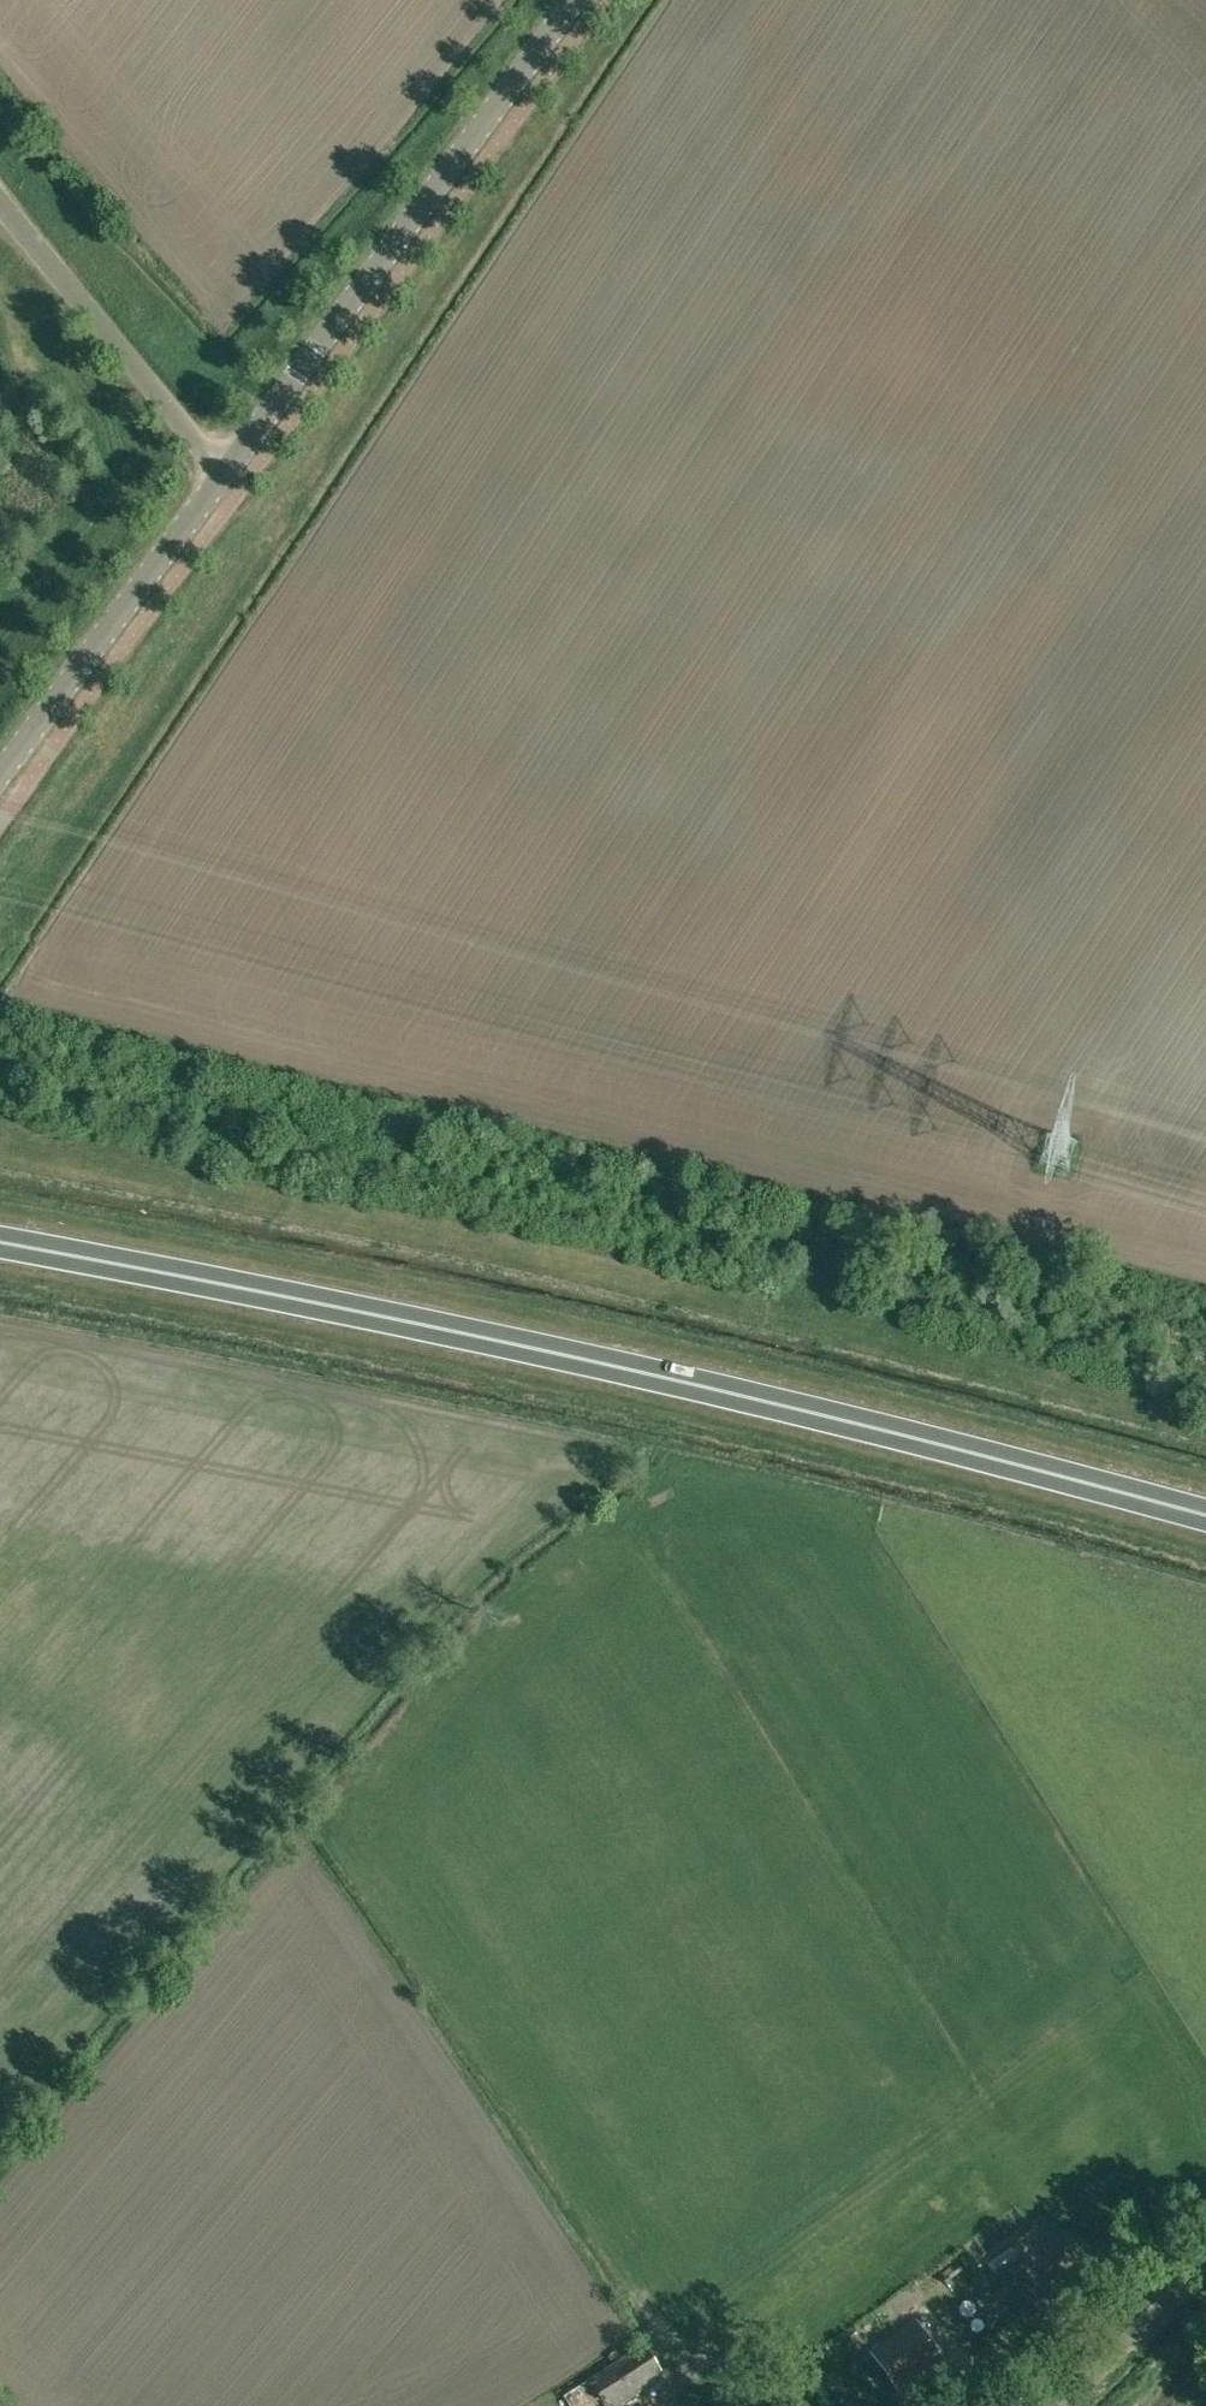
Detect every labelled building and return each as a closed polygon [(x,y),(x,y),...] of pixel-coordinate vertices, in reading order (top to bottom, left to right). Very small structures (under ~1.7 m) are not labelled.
[(902,2394),(945,2363),(915,2321),(872,2352),(902,2394)] [(1002,2338),(985,2355),(1010,2381),(1043,2351),(1030,2338),(1015,2351),(1002,2338)] [(645,2346),(564,2397),(570,2405),(617,2405),(664,2376),(645,2346)]
